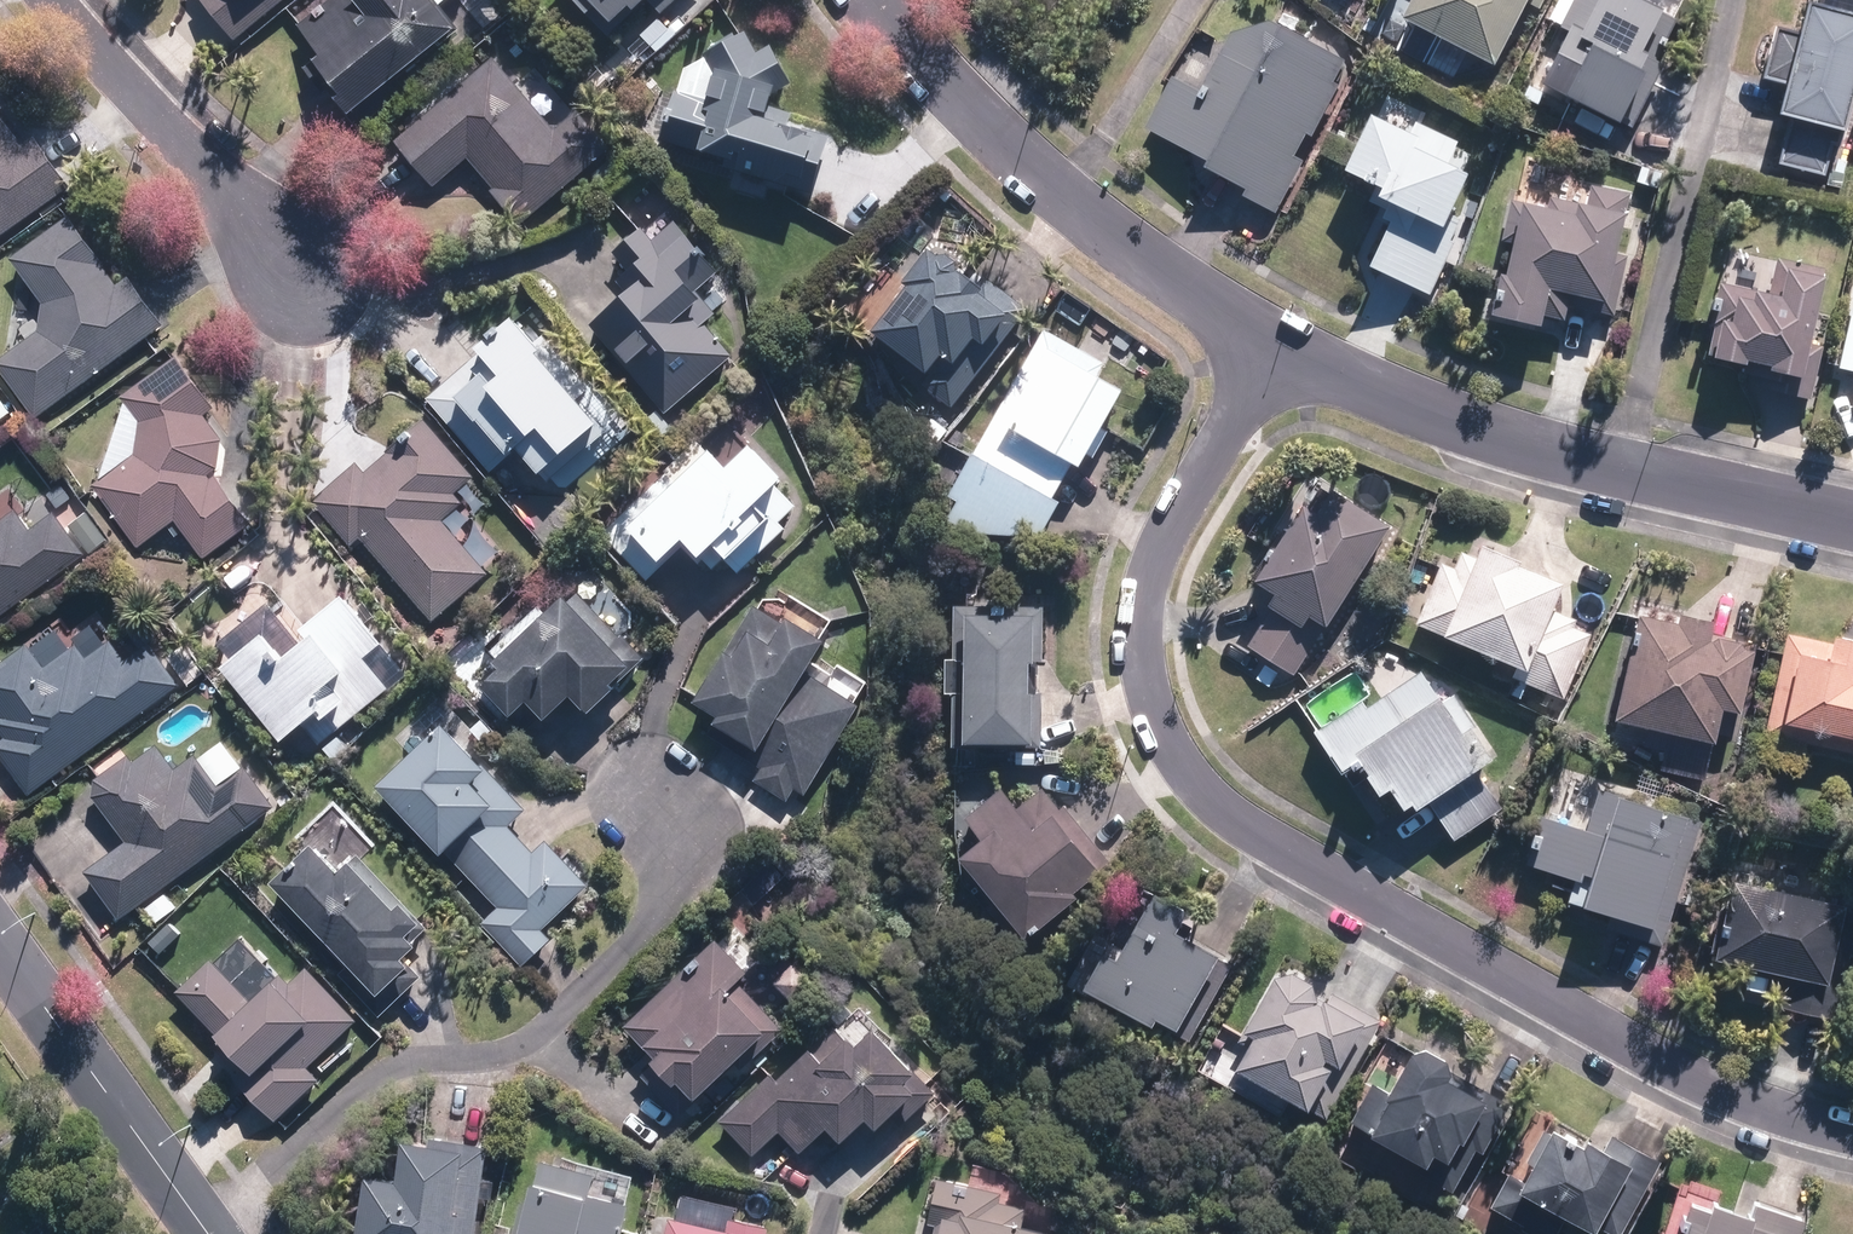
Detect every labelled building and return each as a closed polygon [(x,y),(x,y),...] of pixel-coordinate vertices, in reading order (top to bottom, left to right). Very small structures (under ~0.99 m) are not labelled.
[(233,40),(284,0),(201,0),(233,40)] [(459,29),(434,0),(329,0),(298,26),(322,55),(307,67),(357,128),(404,89),(397,80),(459,29)] [(604,32),(628,7),(634,13),(647,0),(661,15),(676,0),(573,0),(604,32)] [(1496,66),(1529,3),(1539,8),(1543,0),(1415,0),(1405,19),(1496,66)] [(1633,129),(1664,66),(1657,62),(1677,21),(1636,1),(1636,0),(1574,0),(1561,26),(1572,32),(1546,85),(1633,129)] [(1852,107),(1852,15),(1810,3),(1802,34),(1778,27),(1764,78),(1791,85),(1783,115),(1792,118),(1780,162),(1825,175),(1837,130),(1846,133),(1852,107)] [(1146,129),(1208,162),(1205,168),(1247,190),(1243,197),(1276,214),(1304,161),(1294,156),(1307,134),(1312,137),(1340,87),(1333,83),(1345,61),(1271,20),(1232,34),(1200,91),(1174,78),(1146,129)] [(672,91),(658,141),(737,163),(735,172),(812,194),(829,135),(798,126),(798,130),(786,127),(790,113),(768,106),(772,93),(790,81),(769,47),(756,55),(742,33),(703,57),(714,75),(707,101),(672,91)] [(474,67),(486,58),(478,48),(466,57),(474,67)] [(519,225),(608,149),(575,111),(553,131),(491,59),(396,141),(434,185),(467,157),(492,186),(488,190),(519,225)] [(70,187),(34,137),(21,146),(16,139),(25,132),(0,97),(0,237),(70,187)] [(1371,268),(1431,296),(1455,244),(1451,241),(1461,219),(1452,216),(1471,175),(1448,164),(1458,142),(1416,123),(1411,133),(1372,115),(1346,172),(1383,191),(1379,201),(1398,209),(1371,268)] [(1494,317),(1542,327),(1545,317),(1566,322),(1570,306),(1615,315),(1628,257),(1618,254),(1627,216),(1625,216),(1630,195),(1593,186),(1588,207),(1553,198),(1550,208),(1512,199),(1501,242),(1516,246),(1509,277),(1503,276),(1494,317)] [(33,419),(163,326),(127,278),(115,286),(100,265),(103,264),(69,217),(10,259),(41,303),(36,331),(0,359),(0,373),(33,419)] [(665,414),(731,356),(704,324),(714,315),(694,292),(716,273),(673,224),(652,243),(640,229),(612,253),(627,270),(614,281),(625,293),(588,325),(665,414)] [(950,408),(1026,309),(982,276),(975,284),(929,250),(900,287),(904,289),(869,335),(925,377),(919,385),(950,408)] [(1812,345),(1826,280),(1788,271),(1783,297),(1720,283),(1714,313),(1718,314),(1708,358),(1749,367),(1750,363),(1763,366),(1758,388),(1812,400),(1824,347),(1812,345)] [(1840,368),(1852,371),(1852,314),(1840,368)] [(477,355),(425,399),(488,474),(515,451),(537,476),(598,424),(511,320),(474,352),(477,355)] [(1044,329),(948,497),(957,502),(948,519),(972,534),(1040,539),(1060,503),(1053,499),(1073,463),(1080,467),(1088,454),(1095,457),(1110,432),(1102,427),(1123,392),(1097,377),(1104,364),(1044,329)] [(202,559),(249,525),(211,472),(216,469),(222,439),(204,415),(214,407),(176,356),(120,398),(138,423),(132,457),(91,486),(136,549),(174,522),(202,559)] [(358,538),(431,623),(487,575),(442,521),(462,504),(454,494),(473,478),(423,420),(384,454),(385,455),(365,472),(356,462),(310,502),(349,546),(358,538)] [(676,484),(665,473),(602,534),(646,579),(681,546),(699,564),(703,560),(711,569),(722,558),(738,575),(785,530),(779,524),(796,508),(776,487),(781,481),(749,448),(726,470),(709,452),(676,484)] [(1327,630),(1388,525),(1335,494),(1320,520),(1299,507),(1253,584),(1277,598),(1248,647),(1296,676),(1325,628),(1327,630)] [(82,555),(52,512),(28,530),(14,510),(0,520),(0,615),(82,555)] [(105,542),(86,513),(69,525),(88,553),(105,542)] [(1564,699),(1591,635),(1573,627),(1575,622),(1552,612),(1562,586),(1521,568),(1522,565),(1482,548),(1478,559),(1464,553),(1456,569),(1442,564),(1416,625),(1446,638),(1446,639),(1516,669),(1512,678),(1564,699)] [(562,598),(492,664),(499,672),(480,690),(509,720),(525,703),(542,722),(570,696),(587,713),(611,691),(608,687),(616,679),(619,683),(644,659),(622,635),(620,639),(577,594),(568,604),(562,598)] [(301,725),(319,745),(388,688),(364,659),(381,645),(342,597),(298,632),(306,641),(280,662),(260,639),(221,670),(280,742),(301,725)] [(803,677),(823,644),(790,624),(787,629),(753,609),(695,703),(719,718),(713,728),(757,755),(753,763),(760,767),(752,781),(787,802),(795,789),(803,794),(855,709),(803,677)] [(951,748),(1040,750),(1041,695),(1035,695),(1035,664),(1042,664),(1043,610),(958,609),(957,659),(945,659),(945,695),(952,695),(951,748)] [(1617,723),(1717,746),(1724,710),(1741,714),(1756,645),(1713,635),(1715,624),(1681,616),(1679,627),(1641,618),(1617,723)] [(1765,735),(1852,754),(1852,641),(1836,637),(1833,647),(1788,636),(1765,735)] [(178,685),(148,644),(124,661),(110,641),(85,659),(74,644),(42,668),(25,645),(0,664),(0,735),(4,740),(0,742),(0,759),(26,796),(178,685)] [(182,646),(166,659),(186,685),(203,673),(182,646)] [(1454,841),(1504,810),(1478,771),(1494,761),(1452,695),(1439,702),(1421,674),(1369,708),(1365,702),(1317,733),(1343,774),(1359,764),(1381,797),(1390,791),(1404,812),(1413,806),(1417,812),(1430,803),(1454,841)] [(444,852),(497,909),(481,923),(522,966),(549,940),(540,930),(586,887),(545,842),(533,854),(507,827),(524,811),(483,765),(480,768),(441,726),(375,787),(439,857),(444,852)] [(117,920),(273,806),(244,767),(216,787),(193,756),(171,771),(155,746),(131,763),(127,756),(93,780),(91,797),(124,842),(82,873),(117,920)] [(959,861),(1025,942),(1078,899),(1075,896),(1102,874),(1097,868),(1107,860),(1064,808),(1059,812),(1040,789),(1017,809),(1001,790),(963,820),(982,843),(959,861)] [(1660,947),(1700,823),(1620,798),(1607,839),(1542,818),(1526,868),(1574,883),(1563,916),(1660,947)] [(426,930),(355,855),(335,875),(310,847),(270,885),(349,969),(340,978),(377,1017),(418,979),(402,963),(416,949),(411,944),(426,930)] [(1847,910),(1734,882),(1714,961),(1786,979),(1779,1006),(1837,1021),(1852,954),(1852,932),(1842,930),(1847,910)] [(1190,1042),(1230,967),(1175,937),(1187,914),(1143,890),(1126,922),(1137,929),(1119,964),(1106,957),(1086,993),(1154,1030),(1157,1024),(1190,1042)] [(184,934),(170,920),(146,944),(159,958),(184,934)] [(693,1102),(751,1048),(757,1055),(782,1032),(737,984),(747,975),(715,941),(623,1027),(693,1102)] [(355,1023),(305,970),(289,985),(277,973),(251,1001),(208,961),(176,993),(214,1036),(211,1039),(243,1072),(234,1080),(273,1121),(316,1080),(306,1069),(355,1023)] [(1380,1021),(1332,996),(1327,1004),(1317,999),(1313,988),(1293,976),(1276,981),(1244,1035),(1253,1039),(1234,1075),(1310,1115),(1311,1112),(1328,1120),(1380,1021)] [(770,1076),(719,1123),(752,1158),(779,1133),(800,1155),(825,1131),(840,1146),(865,1123),(875,1134),(891,1118),(900,1127),(935,1095),(912,1069),(909,1072),(873,1034),(855,1050),(847,1042),(846,1043),(834,1029),(776,1083),(770,1076)] [(1511,1106),(1451,1072),(1448,1065),(1427,1053),(1412,1057),(1385,1105),(1390,1108),(1373,1139),(1411,1160),(1407,1166),(1453,1192),(1475,1152),(1483,1156),(1511,1106)] [(1605,1233),(1623,1233),(1660,1163),(1613,1139),(1605,1155),(1587,1145),(1584,1151),(1554,1135),(1553,1139),(1545,1135),(1528,1166),(1536,1170),(1527,1186),(1509,1177),(1492,1209),(1527,1227),(1523,1233),(1556,1233),(1564,1219),(1590,1233),(1599,1233),(1600,1232),(1605,1233)] [(364,1180),(355,1233),(475,1233),(488,1150),(430,1140),(428,1149),(400,1145),(393,1184),(364,1180)] [(1021,1230),(1026,1210),(997,1203),(999,1193),(936,1180),(927,1224),(935,1226),(933,1233),(1036,1233),(1021,1230)] [(627,1207),(585,1198),(584,1202),(531,1188),(526,1206),(519,1204),(511,1233),(621,1233),(627,1207)] [(1807,1222),(1760,1206),(1755,1222),(1716,1209),(1713,1217),(1692,1209),(1688,1220),(1684,1218),(1679,1230),(1684,1232),(1684,1233),(1803,1233),(1807,1222)] [(768,1229),(730,1221),(727,1233),(668,1221),(665,1233),(767,1233),(768,1229)]
